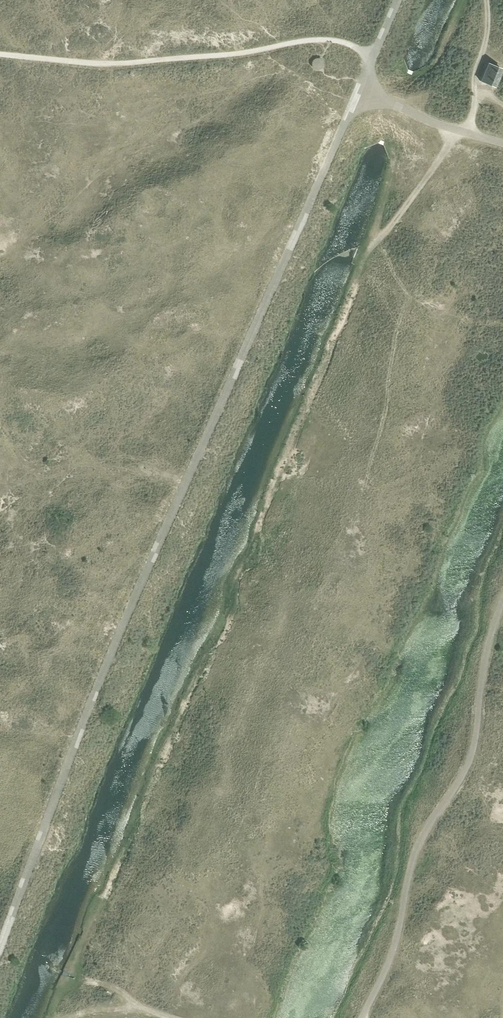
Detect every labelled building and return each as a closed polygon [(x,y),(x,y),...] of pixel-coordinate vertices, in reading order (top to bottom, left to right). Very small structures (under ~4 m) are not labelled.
[(326,64),(326,63),(326,62),(326,61),(325,61),(325,60),(325,59),(324,59),(324,58),(323,58),(323,57),(322,57),(321,56),(320,56),(319,56),(318,56),(317,56),(316,56),(315,56),(314,57),(313,57),(313,58),(312,58),(312,59),(311,59),(311,60),(311,61),(310,61),(310,62),(310,63),(310,64),(310,65),(310,66),(310,67),(311,67),(311,68),(311,69),(312,69),(312,70),(313,70),(313,71),(314,71),(315,71),(315,72),(316,72),(317,72),(318,72),(319,72),(320,72),(321,72),(321,71),(322,71),(323,71),(323,70),(324,70),(324,69),(325,69),(325,68),(325,67),(326,67),(326,66),(326,65),(326,64)] [(487,62),(480,80),(493,86),(501,68),(487,62)]
